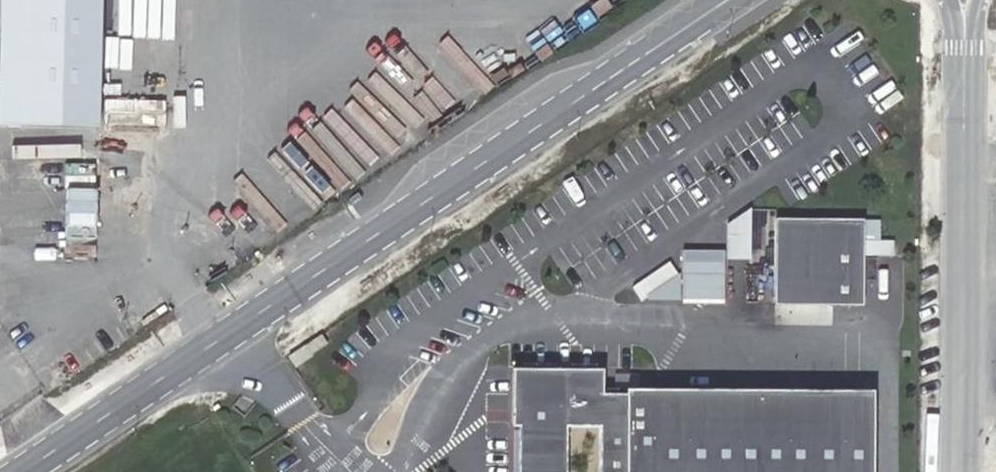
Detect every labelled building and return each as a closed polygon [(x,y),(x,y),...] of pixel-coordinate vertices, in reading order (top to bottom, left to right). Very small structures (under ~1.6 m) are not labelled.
[(81,0),(0,0),(0,122),(80,124),(81,0)] [(751,260),(751,210),(728,225),(728,259),(751,260)] [(864,304),(865,224),(779,223),(778,303),(864,304)] [(719,297),(720,252),(684,252),(683,297),(719,297)] [(640,301),(678,277),(670,264),(632,289),(640,301)] [(564,427),(602,427),(602,399),(603,373),(515,372),(515,427),(520,427),(520,471),(564,471),(564,427)] [(875,399),(627,396),(627,399),(602,399),(602,427),(602,471),(874,471),(875,399)]
